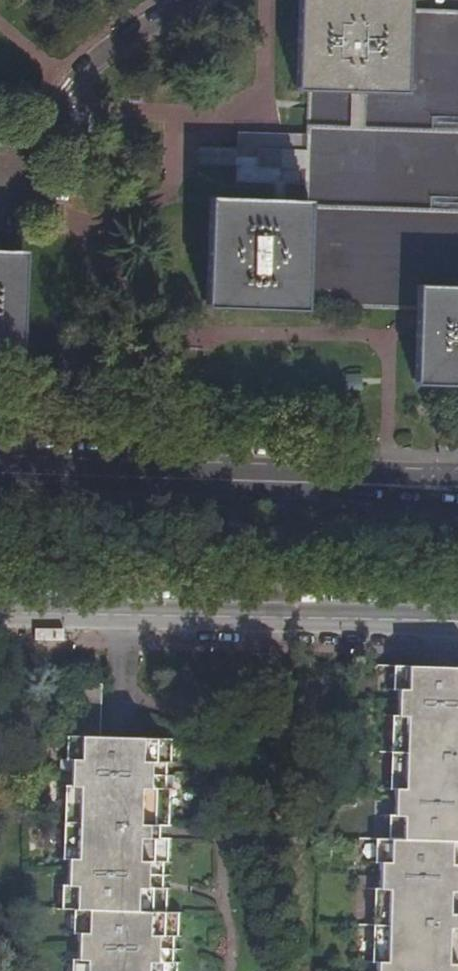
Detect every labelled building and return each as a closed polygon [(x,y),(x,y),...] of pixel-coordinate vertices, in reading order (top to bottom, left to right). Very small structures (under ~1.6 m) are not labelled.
[(296,91),(308,92),(350,93),(406,95),(408,14),(409,0),(299,0),(296,91)] [(205,307),(305,310),(308,199),(278,198),(209,197),(205,307)] [(17,348),(20,258),(0,258),(0,347),(17,348)] [(421,287),(420,314),(418,387),(457,388),(457,289),(421,287)] [(377,970),(457,970),(457,670),(450,669),(399,668),(395,841),(383,841),(377,970)] [(72,734),(99,735),(101,683),(74,682),(72,734)] [(72,734),(66,908),(78,908),(76,970),(175,970),(176,960),(172,960),(173,935),(177,935),(177,911),(166,911),(167,886),(162,886),(163,861),(167,861),(170,787),(166,786),(167,761),(171,762),(172,737),(99,735),(72,734)] [(57,860),(65,860),(67,792),(59,791),(57,860)]
